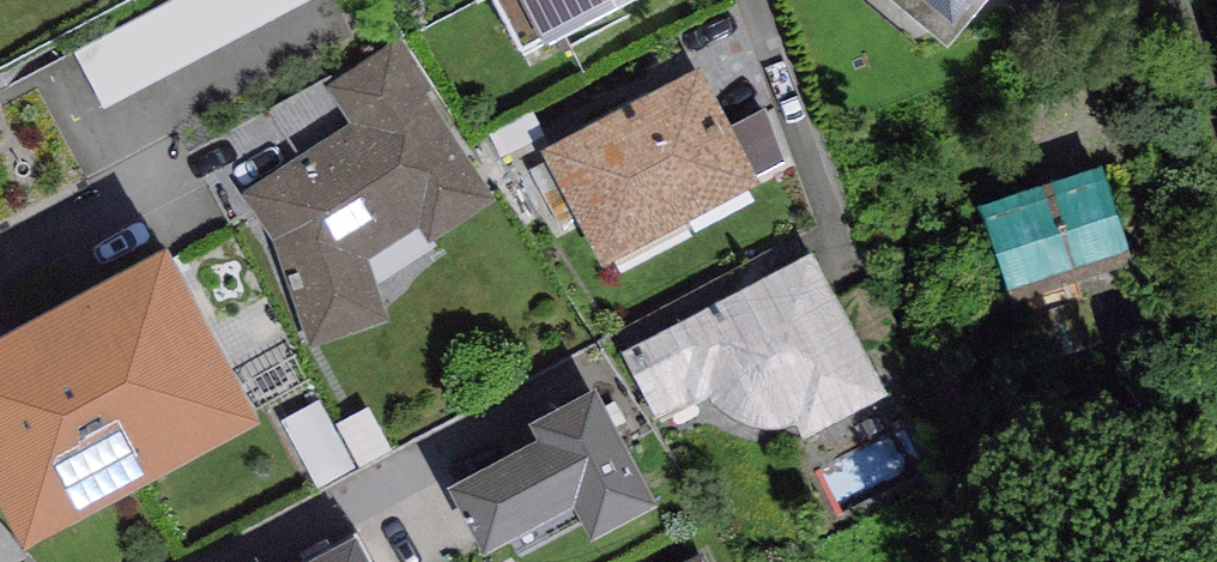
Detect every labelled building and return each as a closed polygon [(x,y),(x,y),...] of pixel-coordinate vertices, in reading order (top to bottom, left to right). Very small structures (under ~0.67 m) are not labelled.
[(328,0),(178,0),(88,43),(117,102),(328,0)] [(523,66),(648,0),(487,0),(523,66)] [(947,61),(998,0),(870,0),(947,61)] [(404,43),(329,88),(350,122),(246,194),(274,231),(306,351),(387,324),(368,261),(420,231),(431,247),(496,206),(428,98),(438,89),(404,43)] [(700,75),(541,156),(598,267),(757,186),(700,75)] [(1101,176),(978,217),(1009,313),(1133,272),(1101,176)] [(813,259),(622,358),(653,424),(706,398),(712,405),(726,418),(741,424),(757,430),(770,432),(783,432),(796,427),(805,445),(889,400),(813,259)] [(0,355),(0,520),(22,561),(24,561),(260,435),(168,265),(0,355)] [(598,397),(529,432),(539,451),(449,496),(482,561),(572,516),(590,550),(658,516),(598,397)] [(358,545),(327,561),(367,561),(358,545)]
